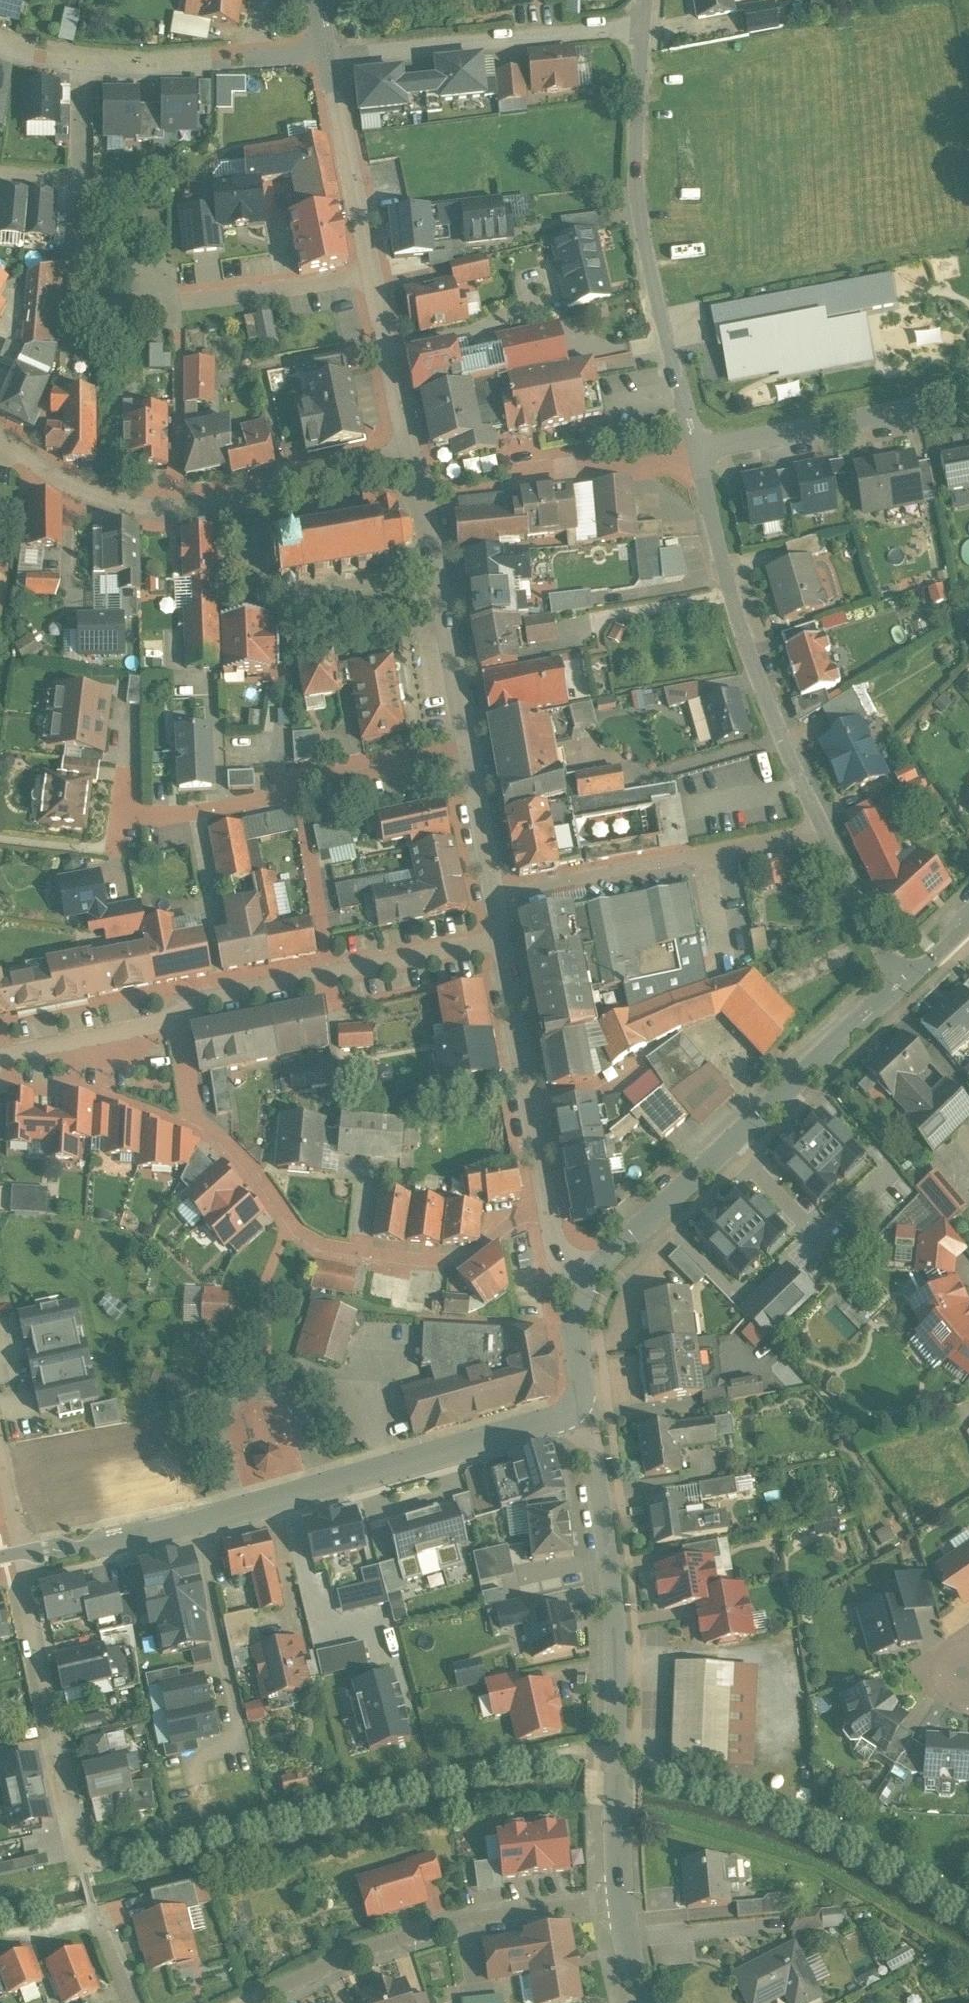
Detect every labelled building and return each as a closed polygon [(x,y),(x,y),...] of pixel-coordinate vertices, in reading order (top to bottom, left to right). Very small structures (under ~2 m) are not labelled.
[(23,22),(29,0),(0,0),(0,16),(23,22)] [(191,19),(208,21),(211,0),(194,0),(191,19)] [(207,22),(241,28),(246,0),(211,0),(208,21),(207,22)] [(703,21),(738,15),(735,0),(699,0),(703,21)] [(749,12),(753,35),(779,31),(775,7),(749,12)] [(87,14),(70,10),(63,41),(81,45),(87,14)] [(592,51),(534,57),(538,95),(552,93),(552,95),(567,94),(567,92),(596,89),(592,51)] [(415,99),(445,96),(446,103),(495,99),(491,55),(442,59),(443,76),(413,79),(415,99)] [(412,67),(363,72),(367,115),(416,111),(415,99),(413,79),(412,67)] [(0,69),(0,115),(2,115),(4,101),(9,71),(0,69)] [(500,76),(503,105),(531,102),(528,73),(500,76)] [(163,86),(164,108),(154,108),(157,144),(168,144),(167,129),(205,127),(202,83),(163,86)] [(26,124),(57,124),(57,84),(26,84),(26,124)] [(141,143),(156,143),(154,108),(144,109),(144,94),(106,95),(107,138),(141,137),(141,143)] [(4,101),(2,115),(0,115),(0,135),(8,136),(12,102),(4,101)] [(301,196),(306,218),(341,210),(342,211),(346,210),(333,143),(292,149),(298,178),(301,196)] [(434,174),(378,180),(382,215),(395,214),(439,210),(434,174)] [(258,182),(246,184),(246,181),(213,185),(218,226),(235,225),(235,227),(249,225),(248,223),(262,222),(258,182)] [(0,218),(0,237),(28,240),(32,197),(2,194),(0,218)] [(33,196),(29,239),(59,242),(63,199),(33,196)] [(294,219),(306,277),(335,271),(353,267),(342,211),(341,210),(306,218),(301,196),(291,198),(295,219),(294,219)] [(532,199),(467,206),(469,220),(470,226),(467,230),(468,236),(471,239),(472,246),(516,241),(514,223),(535,220),(532,199)] [(439,210),(395,214),(400,261),(435,258),(437,258),(436,241),(438,239),(437,230),(455,228),(460,221),(469,220),(467,206),(439,210)] [(576,223),(579,238),(615,230),(613,218),(576,223)] [(598,234),(558,244),(574,310),(582,308),(604,302),(613,300),(598,234)] [(437,258),(435,258),(436,270),(454,266),(454,256),(437,258)] [(495,280),(490,260),(455,268),(458,283),(459,288),(495,280)] [(45,273),(39,350),(61,352),(68,266),(45,273)] [(13,284),(0,277),(0,308),(13,284)] [(458,283),(409,293),(416,324),(423,322),(425,334),(474,324),(469,298),(461,299),(459,288),(458,283)] [(820,285),(714,303),(728,380),(778,371),(779,376),(871,360),(863,314),(826,320),(820,285)] [(582,308),(585,320),(608,314),(604,302),(582,308)] [(280,344),(275,316),(253,321),(258,349),(280,344)] [(564,333),(504,345),(506,354),(510,378),(570,367),(564,333)] [(171,339),(157,339),(157,363),(179,363),(179,349),(171,349),(171,339)] [(458,346),(411,355),(419,395),(465,385),(467,385),(463,369),(458,346)] [(32,353),(5,417),(40,432),(47,416),(41,414),(51,388),(51,387),(33,378),(36,370),(56,379),(61,352),(39,350),(32,353)] [(473,367),(463,369),(467,385),(465,385),(466,387),(476,385),(476,386),(505,380),(504,379),(510,378),(506,354),(472,361),(473,367)] [(476,387),(427,397),(437,443),(444,448),(449,447),(456,445),(460,461),(501,452),(497,434),(512,431),(513,436),(520,435),(608,418),(597,363),(505,381),(505,380),(476,386),(476,387)] [(218,364),(191,364),(191,406),(218,407),(218,364)] [(102,463),(101,395),(102,395),(102,381),(91,381),(91,394),(59,393),(57,399),(57,417),(70,418),(69,429),(52,428),(51,454),(69,454),(69,464),(102,463)] [(326,452),(366,441),(353,381),(312,390),(317,410),(303,413),(312,454),(326,451),(326,452)] [(173,469),(173,411),(149,411),(149,422),(129,422),(129,430),(122,430),(122,451),(129,451),(129,458),(150,458),(150,469),(173,469)] [(191,433),(191,479),(193,479),(192,474),(214,474),(214,470),(234,469),(236,479),(280,469),(275,445),(269,426),(246,432),(248,439),(235,441),(235,426),(222,426),(222,429),(206,430),(206,433),(191,433)] [(941,457),(948,494),(968,490),(968,452),(941,457)] [(917,458),(860,469),(869,515),(908,508),(907,502),(924,499),(918,467),(917,458)] [(918,467),(924,499),(940,496),(934,464),(918,467)] [(797,470),(802,499),(805,516),(834,511),(826,465),(797,470)] [(790,501),(802,499),(797,470),(785,472),(790,501)] [(773,475),(778,503),(790,501),(785,472),(773,475)] [(782,521),(778,503),(773,475),(744,480),(752,526),(782,521)] [(635,484),(599,487),(605,546),(668,541),(667,525),(639,527),(635,484)] [(65,550),(67,491),(36,487),(34,548),(33,559),(45,561),(46,549),(65,550)] [(278,540),(279,544),(275,545),(277,559),(281,577),(285,577),(285,580),(282,585),(286,587),(286,586),(288,588),(289,587),(293,589),(292,591),(295,592),(295,590),(299,589),(300,591),(302,589),(301,588),(302,586),(304,586),(306,579),(318,577),(319,583),(329,582),(328,576),(345,573),(346,579),(350,578),(349,572),(362,570),(363,576),(371,575),(370,569),(389,566),(390,572),(394,571),(392,563),(397,562),(396,558),(407,557),(409,560),(411,558),(409,555),(417,546),(421,546),(421,543),(417,543),(415,531),(419,530),(417,527),(414,529),(405,523),(403,508),(402,508),(401,502),(387,491),(367,493),(369,512),(382,511),(382,512),(381,512),(381,514),(378,515),(379,521),(362,523),(361,517),(356,518),(353,518),(353,519),(340,521),(336,521),(337,527),(320,530),(319,524),(310,525),(311,531),(297,534),(292,530),(292,531),(290,529),(290,528),(287,527),(287,529),(284,529),(283,528),(281,529),(282,531),(280,534),(278,533),(278,535),(276,534),(274,537),(278,540)] [(580,535),(575,491),(527,497),(527,499),(533,541),(580,535)] [(461,515),(464,556),(471,555),(471,556),(504,554),(504,543),(533,541),(527,499),(500,502),(467,505),(468,515),(461,515)] [(145,593),(144,528),(109,529),(109,536),(98,536),(99,579),(125,578),(125,594),(145,593)] [(221,533),(187,534),(189,583),(198,582),(199,614),(190,614),(192,672),(226,671),(224,598),(215,598),(214,581),(223,581),(221,533)] [(821,538),(790,548),(796,565),(812,560),(812,561),(827,557),(821,538)] [(471,556),(478,627),(522,622),(530,621),(528,602),(535,601),(532,552),(504,554),(471,556)] [(796,565),(774,571),(789,622),(827,611),(812,561),(812,560),(796,565)] [(69,576),(36,576),(36,591),(69,591),(69,576)] [(595,594),(555,599),(557,617),(598,611),(595,594)] [(123,611),(76,612),(77,654),(124,653),(123,611)] [(273,619),(226,621),(228,677),(275,675),(274,667),(284,667),(282,633),(274,633),(273,619)] [(558,620),(529,624),(533,646),(562,642),(558,620)] [(478,627),(487,672),(522,666),(517,636),(524,635),(522,622),(478,627)] [(820,625),(786,636),(790,648),(824,638),(820,625)] [(790,648),(790,649),(796,669),(792,670),(795,681),(800,680),(806,700),(840,689),(840,687),(845,685),(840,670),(835,672),(830,654),(834,653),(830,638),(825,640),(824,638),(790,648)] [(337,659),(303,665),(310,703),(343,698),(342,693),(357,690),(367,744),(410,736),(397,660),(339,671),(337,659)] [(574,706),(566,664),(488,678),(496,721),(528,716),(528,715),(574,706)] [(51,680),(44,749),(98,755),(105,686),(51,680)] [(704,699),(715,742),(749,732),(738,690),(704,699)] [(827,711),(835,730),(869,715),(857,692),(827,711)] [(575,710),(552,714),(557,736),(580,731),(575,710)] [(833,757),(831,758),(837,772),(880,753),(867,723),(872,721),(869,715),(835,730),(837,735),(839,739),(827,745),(833,757)] [(496,721),(510,815),(568,798),(564,770),(559,772),(552,724),(532,728),(529,716),(528,716),(496,721)] [(208,721),(179,722),(181,789),(210,788),(208,721)] [(326,763),(324,735),(298,737),(299,764),(326,763)] [(880,753),(837,772),(844,787),(847,785),(852,795),(891,778),(880,753)] [(622,772),(580,779),(583,802),(629,794),(626,775),(622,772)] [(259,775),(233,776),(234,793),(260,791),(259,775)] [(96,784),(37,777),(31,825),(90,832),(96,784)] [(588,853),(590,865),(691,849),(680,786),(629,794),(583,802),(575,803),(584,854),(588,853)] [(455,842),(447,803),(419,809),(420,811),(410,813),(409,810),(382,816),(388,847),(415,841),(417,850),(455,842)] [(584,854),(575,803),(551,808),(556,832),(563,869),(586,864),(584,854)] [(517,833),(518,839),(519,845),(516,851),(521,877),(524,879),(561,872),(563,869),(556,832),(551,808),(509,816),(512,829),(517,833)] [(248,826),(251,844),(303,834),(299,815),(296,813),(247,823),(248,826)] [(884,813),(851,829),(881,893),(903,873),(897,860),(905,856),(884,813)] [(319,831),(324,855),(359,847),(353,823),(319,831)] [(248,826),(215,832),(225,885),(258,878),(251,844),(248,826)] [(377,895),(384,929),(472,912),(456,844),(417,853),(424,886),(409,889),(409,888),(392,891),(377,894),(377,895)] [(881,893),(912,925),(955,886),(924,853),(903,873),(881,893)] [(783,855),(757,858),(759,885),(786,882),(783,855)] [(66,882),(73,924),(94,920),(91,907),(109,904),(110,912),(115,911),(108,874),(66,882)] [(263,901),(274,964),(320,955),(314,923),(283,929),(276,888),(281,887),(279,875),(258,879),(263,901)] [(390,878),(340,888),(345,913),(367,909),(365,897),(377,895),(377,894),(392,891),(390,878)] [(574,911),(526,920),(536,973),(573,966),(573,967),(640,953),(679,945),(679,947),(703,942),(693,888),(574,912),(574,911)] [(223,939),(230,972),(274,964),(263,901),(237,906),(243,935),(223,939)] [(109,904),(91,907),(94,920),(96,934),(111,931),(114,943),(148,936),(147,929),(147,928),(143,906),(115,911),(110,912),(109,904)] [(151,948),(159,987),(216,975),(208,936),(206,936),(204,924),(187,928),(189,937),(188,937),(188,940),(182,941),(178,922),(147,928),(147,929),(148,936),(151,948)] [(671,980),(676,999),(712,987),(703,942),(679,947),(685,977),(671,980)] [(679,947),(679,945),(640,953),(646,985),(671,980),(685,977),(679,947)] [(11,1013),(11,1016),(159,987),(151,948),(97,958),(96,957),(52,965),(55,975),(5,985),(11,1013)] [(573,966),(536,973),(542,1003),(578,996),(578,999),(602,994),(628,989),(646,985),(640,953),(573,967),(573,966)] [(770,1060),(805,1027),(754,974),(712,987),(676,999),(673,1000),(686,1031),(729,1016),(770,1060)] [(11,1013),(5,985),(4,980),(0,981),(0,1015),(11,1013)] [(628,989),(633,1016),(673,1000),(676,999),(671,980),(646,985),(628,989)] [(421,1022),(424,1044),(493,1035),(487,989),(467,993),(468,999),(408,1006),(410,1024),(421,1022)] [(924,1027),(955,1061),(968,1049),(968,996),(964,991),(924,1027)] [(542,1003),(551,1049),(588,1034),(609,1026),(602,994),(578,999),(578,996),(542,1003)] [(686,1031),(673,1000),(633,1016),(609,1026),(588,1034),(598,1081),(605,1076),(650,1049),(686,1031)] [(330,1005),(275,1016),(282,1055),(317,1048),(318,1054),(335,1050),(330,1005)] [(275,1016),(209,1029),(215,1074),(231,1071),(284,1060),(282,1055),(275,1016)] [(377,1031),(344,1034),(346,1052),(379,1049),(377,1031)] [(549,1050),(556,1090),(594,1083),(598,1081),(588,1034),(551,1049),(549,1050)] [(715,1069),(687,1035),(651,1062),(656,1070),(669,1090),(619,1131),(628,1141),(648,1123),(666,1144),(695,1119),(676,1098),(715,1069)] [(501,1078),(495,1037),(447,1043),(453,1085),(477,1082),(501,1078)] [(904,1039),(869,1072),(911,1117),(904,1124),(938,1160),(968,1132),(968,1107),(947,1083),(937,1092),(926,1079),(934,1071),(904,1039)] [(295,1081),(297,1092),(307,1090),(307,1091),(340,1086),(338,1064),(325,1065),(325,1068),(304,1072),(305,1079),(295,1081)] [(421,1070),(352,1074),(353,1092),(422,1088),(421,1070)] [(599,1106),(560,1113),(568,1153),(606,1146),(605,1142),(619,1131),(669,1090),(656,1070),(604,1113),(606,1123),(602,1124),(599,1106)] [(237,1115),(231,1071),(215,1074),(221,1118),(237,1115)] [(32,1096),(9,1095),(7,1143),(29,1144),(29,1136),(47,1137),(47,1150),(55,1159),(76,1160),(77,1138),(91,1139),(93,1111),(94,1099),(64,1097),(63,1112),(60,1115),(34,1113),(31,1111),(32,1096)] [(127,1110),(109,1109),(109,1112),(107,1139),(107,1155),(139,1156),(141,1122),(142,1118),(127,1117),(127,1110)] [(109,1112),(93,1111),(91,1139),(107,1139),(109,1112)] [(410,1127),(344,1121),(343,1133),(329,1132),(330,1123),(287,1119),(282,1171),(325,1175),(327,1150),(341,1151),(340,1163),(406,1169),(410,1127)] [(159,1123),(141,1122),(139,1156),(139,1167),(172,1169),(172,1165),(174,1135),(174,1131),(158,1130),(159,1123)] [(846,1172),(810,1134),(776,1167),(801,1194),(820,1177),(830,1187),(846,1172)] [(197,1149),(201,1141),(189,1140),(189,1136),(174,1135),(172,1165),(188,1166),(197,1149)] [(568,1153),(580,1223),(620,1216),(607,1146),(606,1146),(568,1153)] [(181,1181),(191,1193),(216,1170),(197,1149),(188,1166),(181,1181)] [(223,1165),(216,1170),(191,1193),(185,1199),(205,1221),(238,1193),(240,1190),(231,1180),(234,1177),(223,1165)] [(525,1200),(519,1167),(470,1177),(474,1201),(492,1198),(493,1206),(525,1200)] [(937,1168),(917,1185),(946,1219),(966,1202),(937,1168)] [(772,1171),(698,1240),(727,1270),(765,1234),(785,1255),(820,1222),(772,1171)] [(410,1244),(417,1191),(402,1188),(401,1195),(387,1192),(379,1240),(410,1244)] [(53,1191),(17,1189),(16,1215),(52,1217),(53,1191)] [(246,1202),(238,1193),(205,1221),(203,1223),(224,1246),(227,1243),(252,1220),(261,1212),(250,1199),(246,1202)] [(449,1205),(418,1200),(412,1245),(445,1247),(449,1205)] [(486,1209),(453,1206),(448,1247),(482,1244),(483,1243),(486,1209)] [(252,1220),(227,1243),(237,1255),(263,1231),(252,1220)] [(948,1220),(921,1241),(920,1278),(930,1278),(938,1295),(960,1285),(958,1277),(959,1264),(968,1258),(968,1249),(948,1220)] [(505,1274),(499,1244),(485,1255),(458,1278),(474,1296),(476,1295),(482,1302),(479,1305),(482,1307),(485,1306),(486,1308),(511,1304),(505,1274)] [(355,1272),(315,1265),(312,1287),(351,1294),(355,1272)] [(405,1271),(373,1266),(370,1296),(403,1300),(404,1288),(405,1271)] [(445,1310),(448,1274),(405,1271),(404,1288),(412,1289),(411,1308),(445,1310)] [(817,1297),(790,1271),(746,1314),(772,1341),(817,1297)] [(965,1283),(960,1285),(938,1295),(915,1306),(929,1333),(920,1339),(947,1373),(957,1368),(968,1379),(968,1291),(965,1283)] [(227,1288),(201,1288),(201,1323),(227,1323),(227,1288)] [(658,1351),(708,1344),(701,1295),(651,1302),(658,1351)] [(355,1313),(312,1301),(297,1355),(340,1368),(355,1313)] [(83,1307),(24,1319),(30,1347),(39,1345),(41,1356),(31,1358),(36,1382),(46,1380),(48,1389),(39,1390),(45,1418),(104,1405),(99,1382),(92,1384),(90,1372),(98,1370),(94,1348),(84,1350),(80,1330),(88,1328),(83,1307)] [(510,1332),(429,1327),(426,1370),(435,1370),(439,1385),(409,1394),(420,1435),(430,1432),(431,1435),(465,1426),(464,1423),(521,1408),(554,1401),(558,1395),(556,1383),(561,1383),(556,1351),(550,1352),(547,1335),(510,1337),(510,1332)] [(716,1398),(708,1344),(658,1351),(652,1352),(660,1406),(716,1398)] [(719,1427),(644,1435),(649,1478),(687,1474),(685,1451),(721,1447),(719,1427)] [(274,1449),(264,1451),(258,1461),(260,1471),(269,1477),(280,1475),(286,1466),(284,1455),(274,1449)] [(503,1502),(529,1499),(534,1515),(539,1562),(579,1558),(569,1489),(570,1489),(559,1450),(491,1466),(503,1502)] [(734,1478),(699,1485),(702,1501),(737,1495),(734,1478)] [(654,1544),(728,1533),(725,1514),(686,1519),(682,1499),(648,1504),(654,1544)] [(454,1502),(388,1520),(398,1558),(464,1540),(454,1502)] [(306,1525),(314,1559),(316,1567),(335,1564),(373,1555),(363,1513),(306,1525)] [(275,1537),(228,1548),(235,1582),(257,1577),(265,1617),(292,1611),(275,1537)] [(508,1542),(473,1550),(479,1579),(514,1571),(508,1542)] [(720,1559),(717,1542),(682,1548),(685,1564),(710,1559),(710,1561),(720,1559)] [(944,1570),(968,1603),(968,1551),(944,1570)] [(191,1557),(143,1568),(161,1651),(209,1640),(200,1598),(191,1557)] [(685,1564),(657,1569),(659,1579),(656,1580),(659,1598),(662,1597),(665,1609),(699,1603),(720,1599),(719,1592),(717,1580),(713,1578),(710,1561),(710,1559),(685,1564)] [(87,1577),(42,1588),(52,1631),(91,1621),(94,1633),(131,1624),(123,1591),(92,1599),(87,1577)] [(892,1608),(866,1615),(879,1660),(924,1647),(916,1618),(939,1611),(929,1578),(887,1590),(892,1608)] [(719,1592),(720,1599),(699,1603),(701,1616),(698,1617),(701,1635),(704,1634),(706,1644),(717,1642),(718,1647),(739,1643),(738,1639),(751,1636),(742,1588),(719,1592)] [(0,1597),(0,1635),(12,1632),(3,1597),(0,1597)] [(504,1634),(530,1628),(538,1661),(580,1652),(571,1610),(535,1618),(532,1602),(499,1610),(504,1634)] [(108,1642),(56,1655),(66,1696),(118,1684),(108,1642)] [(304,1644),(256,1654),(268,1706),(315,1696),(304,1644)] [(732,1667),(677,1665),(677,1688),(679,1688),(677,1765),(724,1767),(724,1765),(748,1766),(752,1670),(732,1669),(732,1667)] [(413,1738),(396,1672),(353,1682),(371,1749),(413,1738)] [(154,1684),(161,1715),(214,1704),(208,1673),(154,1684)] [(567,1738),(555,1688),(527,1695),(523,1678),(492,1686),(501,1726),(515,1722),(521,1749),(567,1738)] [(890,1700),(887,1689),(847,1698),(853,1723),(846,1728),(859,1751),(869,1748),(897,1769),(899,1766),(915,1743),(918,1738),(906,1732),(913,1722),(904,1716),(909,1711),(897,1696),(890,1700)] [(161,1715),(167,1746),(221,1735),(214,1704),(161,1715)] [(136,1757),(110,1762),(103,1737),(86,1742),(91,1767),(83,1770),(90,1800),(132,1791),(129,1777),(140,1774),(136,1757)] [(932,1778),(932,1784),(968,1786),(968,1739),(934,1738),(934,1749),(926,1750),(915,1743),(899,1766),(917,1779),(932,1778)] [(0,1767),(0,1800),(5,1822),(49,1812),(37,1759),(0,1767)] [(113,1796),(116,1814),(155,1810),(151,1781),(137,1784),(138,1789),(133,1792),(113,1796)] [(571,1826),(484,1826),(484,1855),(526,1855),(526,1878),(571,1878),(571,1826)] [(413,1871),(363,1884),(377,1925),(435,1907),(428,1890),(448,1884),(438,1859),(410,1866),(413,1871)] [(736,1862),(687,1865),(689,1909),(738,1906),(736,1862)] [(198,1890),(157,1897),(161,1918),(190,1914),(201,1912),(198,1890)] [(788,1902),(738,1906),(739,1922),(789,1918),(788,1902)] [(161,1918),(138,1922),(143,1954),(153,1952),(156,1974),(198,1967),(190,1914),(161,1918)] [(823,1916),(789,1918),(790,1934),(824,1932),(823,1916)] [(491,1945),(496,1985),(536,1979),(539,2002),(586,2002),(576,1933),(491,1945)] [(735,1976),(748,2002),(783,2002),(791,1999),(793,2002),(825,2002),(826,2002),(801,1946),(735,1976)] [(51,1965),(65,2002),(83,2002),(105,1995),(89,1951),(51,1965)] [(34,1954),(4,1966),(16,1996),(46,1984),(34,1954)] [(399,1978),(361,1992),(366,2002),(408,2002),(399,1978)]
